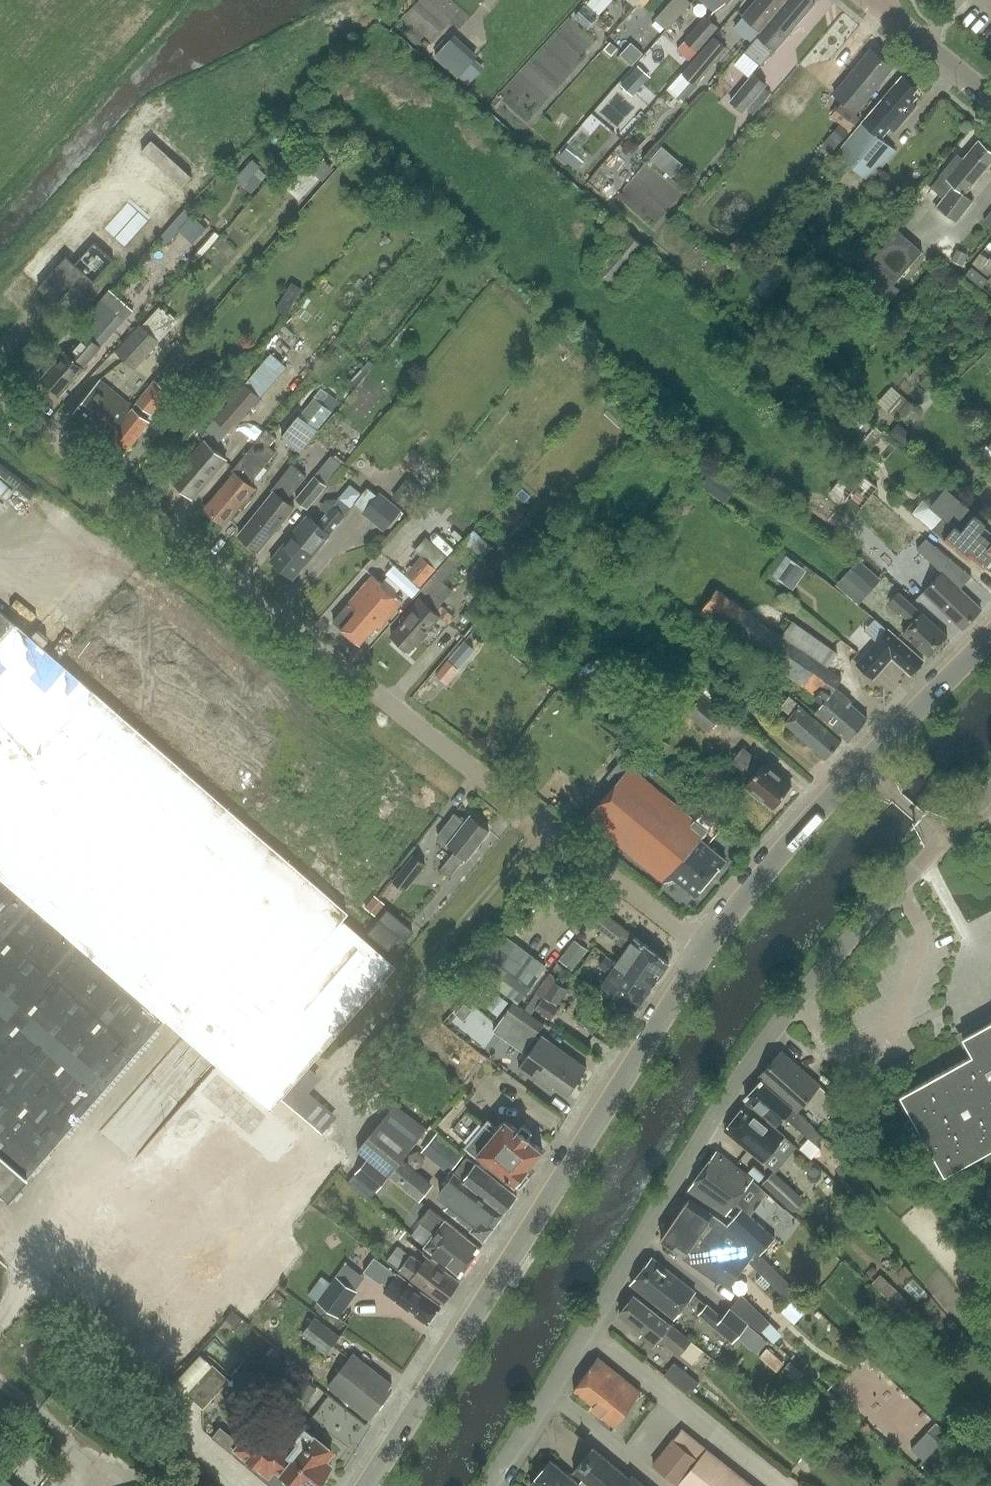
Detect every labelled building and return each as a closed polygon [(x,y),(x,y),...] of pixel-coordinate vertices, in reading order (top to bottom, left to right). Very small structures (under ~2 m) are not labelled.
[(602,11),(612,0),(592,0),(591,2),(602,11)] [(668,29),(692,2),(689,0),(674,0),(657,19),(668,29)] [(787,0),(757,0),(744,16),(761,31),(787,0)] [(788,35),(791,34),(796,29),(795,25),(814,3),(811,0),(787,0),(761,31),(758,35),(745,51),(761,65),(774,49),(775,49),(788,35)] [(706,16),(685,40),(697,51),(718,26),(706,16)] [(454,33),(437,52),(472,83),(489,63),(454,33)] [(715,36),(683,72),(695,83),(727,46),(715,36)] [(893,68),(871,49),(834,94),(856,112),(893,68)] [(768,84),(754,72),(730,101),(745,113),(768,84)] [(642,85),(632,75),(622,86),(632,95),(642,85)] [(896,132),(918,105),(913,101),(918,96),(914,93),(918,89),(903,76),(838,153),(869,181),(896,150),(882,138),(891,128),(896,132)] [(850,132),(861,118),(842,102),(831,116),(850,132)] [(192,176),(152,140),(142,151),(182,187),(192,176)] [(944,197),(937,206),(937,205),(936,206),(957,223),(958,222),(957,222),(974,201),(965,194),(990,163),(990,150),(980,140),(963,159),(958,154),(942,174),(932,187),(944,197)] [(297,200),(335,169),(319,148),(280,179),(297,200)] [(584,162),(567,148),(561,156),(578,170),(584,162)] [(239,173),(254,188),(269,173),(255,158),(239,173)] [(882,309),(901,286),(896,282),(925,249),(899,228),(872,260),(871,259),(851,282),(882,309)] [(594,269),(612,284),(643,247),(625,232),(594,269)] [(963,264),(967,257),(956,252),(953,260),(963,264)] [(84,273),(66,256),(38,287),(56,304),(84,273)] [(984,286),(988,280),(972,267),(967,273),(984,286)] [(292,283),(277,309),(287,315),(302,289),(292,283)] [(84,368),(101,348),(133,311),(110,291),(101,301),(78,327),(86,334),(68,354),(66,351),(41,379),(61,396),(75,380),(76,381),(84,373),(82,371),(85,368),(84,368)] [(159,341),(178,320),(161,305),(142,325),(159,341)] [(159,341),(142,325),(140,323),(115,350),(135,368),(159,341)] [(107,439),(132,407),(100,380),(74,412),(107,439)] [(151,414),(169,391),(154,380),(136,402),(151,414)] [(227,435),(258,400),(242,386),(211,421),(227,435)] [(171,422),(186,403),(176,395),(161,414),(171,422)] [(132,407),(107,439),(124,453),(150,421),(132,407)] [(317,432),(304,422),(298,417),(282,437),(300,452),(317,432)] [(234,472),(205,508),(225,524),(239,507),(243,510),(254,497),(250,494),(254,488),(249,484),(276,452),(269,447),(277,437),(267,429),(259,438),(232,470),(234,472)] [(861,444),(869,450),(881,435),(873,429),(861,444)] [(225,460),(215,451),(204,442),(172,480),(192,498),(225,460)] [(990,465),(990,448),(988,446),(979,455),(989,466),(990,465)] [(274,492),(240,535),(243,537),(242,540),(247,544),(250,543),(260,551),(277,529),(280,530),(283,525),(282,523),(295,507),(287,501),(307,476),(293,464),(272,490),(274,492)] [(830,490),(843,500),(845,498),(862,477),(849,467),(830,490)] [(701,486),(726,505),(738,488),(713,469),(701,486)] [(307,509),(326,485),(315,476),(295,499),(307,509)] [(845,498),(858,508),(875,487),(862,477),(845,498)] [(393,498),(405,507),(419,489),(407,480),(393,498)] [(968,559),(971,556),(984,567),(990,558),(990,532),(984,526),(985,521),(945,488),(930,507),(943,517),(933,529),(968,559)] [(402,510),(380,492),(362,513),(384,531),(402,510)] [(346,513),(334,504),(318,524),(307,516),(271,560),(293,578),(346,513)] [(427,596),(423,601),(420,598),(401,619),(404,622),(392,635),(399,642),(397,644),(405,651),(407,649),(409,651),(420,638),(422,640),(429,633),(427,631),(440,616),(449,624),(455,618),(441,605),(457,587),(447,578),(471,551),(480,560),(492,548),(473,531),(420,590),(427,596)] [(963,628),(981,609),(960,589),(972,576),(926,538),(916,549),(940,573),(924,591),(963,628)] [(784,582),(798,563),(787,555),(773,575),(784,582)] [(406,573),(421,586),(435,569),(420,556),(406,573)] [(882,579),(859,559),(845,575),(868,595),(882,579)] [(360,643),(372,629),(374,627),(378,630),(403,601),(371,574),(332,618),(360,643)] [(717,587),(701,610),(817,694),(816,696),(823,701),(816,711),(845,736),(849,739),(868,716),(850,702),(852,700),(835,686),(842,678),(828,668),(776,631),(717,587)] [(929,655),(947,635),(899,591),(887,603),(897,612),(899,610),(911,622),(903,631),(929,655)] [(6,1201),(163,1019),(269,1110),(372,989),(393,964),(387,959),(372,946),(340,919),(346,912),(287,861),(6,616),(1,612),(0,611),(0,1196),(6,1201)] [(682,629),(702,643),(709,632),(690,618),(682,629)] [(873,678),(892,657),(911,675),(924,661),(887,628),(856,663),(873,678)] [(759,697),(771,683),(762,675),(750,689),(759,697)] [(733,701),(705,678),(697,687),(725,710),(733,701)] [(709,729),(724,711),(688,680),(673,698),(709,729)] [(827,757),(842,740),(799,702),(798,703),(790,696),(782,705),(792,714),(786,722),(827,757)] [(658,760),(667,749),(656,740),(647,751),(658,760)] [(784,793),(792,784),(759,756),(757,757),(744,746),(733,759),(744,768),(746,765),(755,773),(746,784),(775,809),(786,795),(784,793)] [(695,896),(725,860),(701,840),(708,832),(630,767),(587,818),(665,882),(676,879),(695,896)] [(438,835),(449,844),(448,846),(455,851),(441,869),(451,877),(465,859),(466,860),(489,831),(471,817),(466,823),(455,814),(438,835)] [(392,882),(404,891),(424,865),(412,856),(392,882)] [(403,940),(412,930),(386,909),(366,932),(387,950),(398,936),(403,940)] [(669,962),(667,960),(600,909),(590,922),(625,948),(614,963),(616,965),(650,989),(669,962)] [(519,1001),(550,967),(508,929),(477,962),(519,1001)] [(581,961),(569,951),(561,960),(574,970),(581,961)] [(616,965),(614,963),(600,953),(593,963),(610,974),(603,984),(618,995),(622,990),(640,1004),(650,989),(616,965)] [(544,995),(557,1003),(567,988),(554,980),(544,995)] [(498,1015),(509,1002),(499,995),(489,1007),(498,1015)] [(560,1009),(543,997),(536,1009),(552,1020),(560,1009)] [(539,1040),(535,1037),(543,1024),(512,1003),(504,1016),(505,1017),(497,1029),(530,1052),(519,1068),(552,1090),(556,1084),(569,1093),(587,1067),(542,1035),(539,1040)] [(963,1037),(973,1055),(901,1095),(945,1175),(990,1149),(990,1022),(963,1037)] [(794,1107),(798,1111),(820,1085),(781,1051),(759,1076),(763,1079),(794,1107)] [(824,1138),(798,1111),(794,1107),(763,1079),(746,1097),(778,1125),(785,1118),(817,1146),(824,1138)] [(298,1107),(319,1129),(335,1113),(314,1091),(298,1107)] [(421,1200),(433,1184),(402,1159),(426,1127),(396,1102),(357,1148),(421,1200)] [(725,1131),(763,1163),(785,1136),(746,1104),(725,1131)] [(528,1167),(543,1150),(506,1119),(499,1127),(489,1119),(467,1146),(477,1155),(479,1153),(516,1183),(518,1181),(521,1184),(530,1173),(527,1170),(529,1167),(528,1167)] [(424,1151),(453,1174),(440,1191),(441,1197),(450,1204),(446,1208),(484,1238),(505,1213),(504,1212),(517,1195),(468,1156),(467,1157),(438,1133),(424,1151)] [(716,1150),(688,1189),(734,1218),(728,1224),(761,1253),(776,1237),(744,1208),(746,1206),(738,1199),(754,1179),(716,1150)] [(390,1176),(369,1158),(356,1173),(378,1191),(390,1176)] [(762,1184),(794,1212),(805,1199),(773,1171),(762,1184)] [(725,1229),(728,1224),(690,1197),(662,1237),(686,1254),(684,1258),(729,1290),(748,1262),(762,1275),(756,1281),(766,1290),(772,1285),(790,1302),(799,1293),(757,1252),(756,1253),(725,1229)] [(461,1275),(480,1248),(430,1208),(419,1222),(436,1235),(427,1247),(461,1275)] [(443,1302),(458,1281),(427,1258),(423,1264),(411,1255),(408,1259),(398,1251),(389,1261),(400,1270),(443,1302)] [(427,1323),(441,1306),(375,1257),(364,1272),(387,1288),(385,1291),(427,1323)] [(676,1317),(697,1291),(654,1257),(633,1283),(676,1317)] [(337,1275),(318,1301),(340,1317),(358,1292),(337,1275)] [(287,1301),(276,1291),(268,1301),(279,1311),(287,1301)] [(732,1306),(761,1331),(771,1320),(742,1295),(732,1306)] [(635,1296),(621,1314),(644,1332),(641,1336),(655,1347),(661,1339),(681,1355),(692,1341),(635,1296)] [(734,1343),(738,1337),(749,1324),(733,1310),(725,1319),(708,1305),(700,1315),(734,1343)] [(303,1333),(328,1351),(339,1336),(315,1317),(303,1333)] [(749,1324),(738,1337),(758,1354),(769,1340),(749,1324)] [(759,1356),(776,1371),(783,1363),(766,1348),(759,1356)] [(370,1419),(372,1417),(392,1392),(388,1389),(392,1384),(353,1353),(328,1385),(370,1419)] [(598,1357),(574,1390),(593,1404),(590,1408),(601,1417),(599,1419),(613,1430),(642,1392),(616,1372),(598,1357)] [(689,1394),(698,1382),(673,1363),(664,1374),(689,1394)] [(227,1379),(210,1364),(184,1393),(201,1408),(227,1379)] [(306,1403),(318,1389),(305,1380),(294,1394),(306,1403)] [(331,1452),(302,1429),(293,1439),(297,1442),(287,1453),(276,1445),(275,1446),(252,1427),(239,1444),(219,1428),(212,1438),(231,1453),(234,1449),(267,1475),(273,1468),(295,1485),(312,1485),(328,1466),(323,1462),(331,1452)] [(683,1429),(654,1465),(679,1485),(678,1485),(755,1485),(683,1429)] [(575,1470),(595,1485),(647,1485),(632,1474),(630,1477),(593,1447),(575,1470)] [(581,1483),(552,1459),(532,1484),(534,1485),(579,1485),(581,1483)] [(0,1479),(0,1485),(14,1485),(2,1477),(0,1479)]
